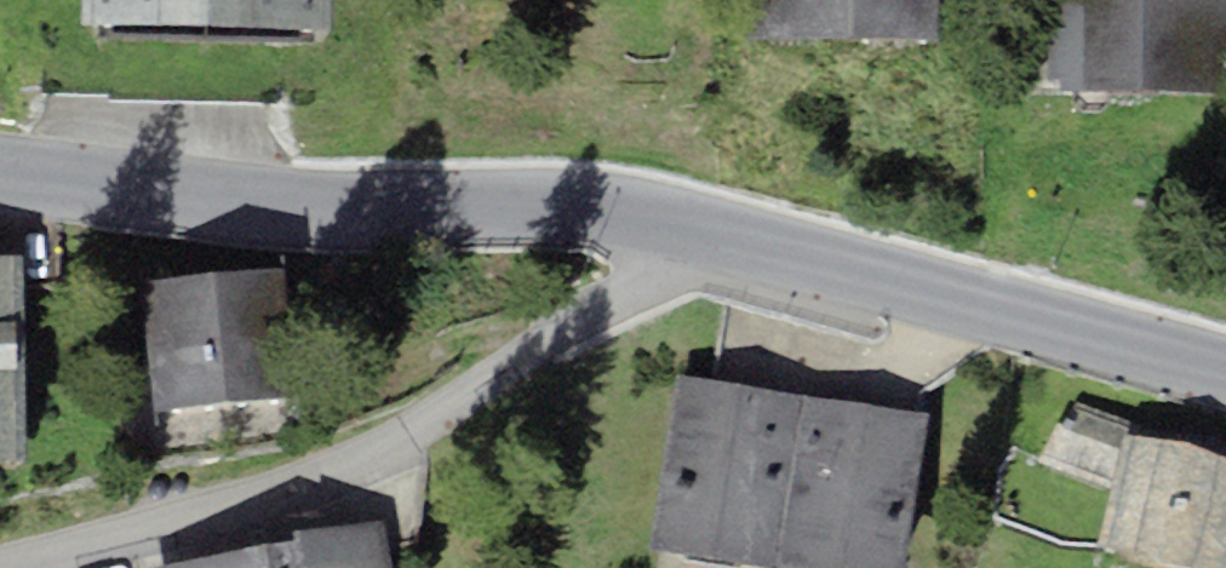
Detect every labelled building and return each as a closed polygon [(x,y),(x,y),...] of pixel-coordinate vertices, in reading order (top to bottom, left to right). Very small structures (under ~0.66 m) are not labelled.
[(81,20),(329,27),(330,0),(81,0),(81,20)] [(777,35),(777,0),(735,0),(735,35),(777,35)] [(777,35),(931,35),(931,0),(777,0),(777,35)] [(1143,0),(1049,0),(1048,84),(1142,85),(1143,0)] [(1142,85),(1225,86),(1225,0),(1143,0),(1142,85)] [(31,459),(29,254),(0,254),(0,459),(31,459)] [(287,265),(139,277),(149,400),(297,388),(287,265)] [(679,374),(651,541),(812,567),(907,567),(932,416),(679,374)] [(1097,543),(1212,567),(1225,567),(1225,461),(1120,438),(1097,543)] [(384,512),(295,528),(297,540),(147,566),(147,567),(394,567),(384,512)]
